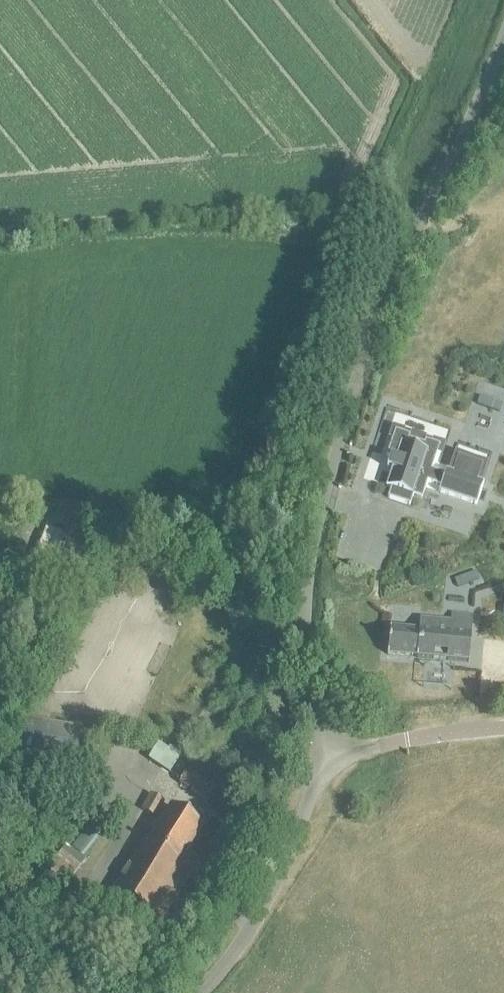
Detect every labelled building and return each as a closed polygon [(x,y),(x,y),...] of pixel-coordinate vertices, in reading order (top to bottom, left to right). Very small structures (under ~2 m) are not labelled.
[(409,436),(395,431),(385,456),(390,457),(386,469),(392,471),(386,487),(391,488),(387,499),(409,506),(412,496),(420,499),(427,482),(441,487),(439,491),(475,504),(483,484),(480,483),(487,464),(455,452),(447,472),(446,471),(444,476),(430,471),(439,447),(424,441),(422,445),(407,440),(409,436)] [(386,655),(416,657),(416,658),(468,663),(472,615),(450,614),(450,621),(419,619),(418,631),(389,628),(386,655)] [(179,723),(174,731),(185,737),(189,729),(179,723)] [(167,751),(128,725),(117,738),(134,749),(133,752),(168,775),(180,756),(169,748),(167,751)] [(179,782),(178,783),(205,801),(213,789),(186,771),(182,778),(178,775),(176,779),(179,782)] [(140,810),(155,819),(164,802),(150,794),(140,810)] [(180,863),(201,827),(170,807),(149,840),(146,838),(106,902),(137,923),(136,923),(152,933),(187,877),(204,888),(209,881),(192,870),(180,863)] [(63,885),(53,900),(71,913),(81,899),(65,887),(93,848),(74,834),(46,873),(63,885)]
